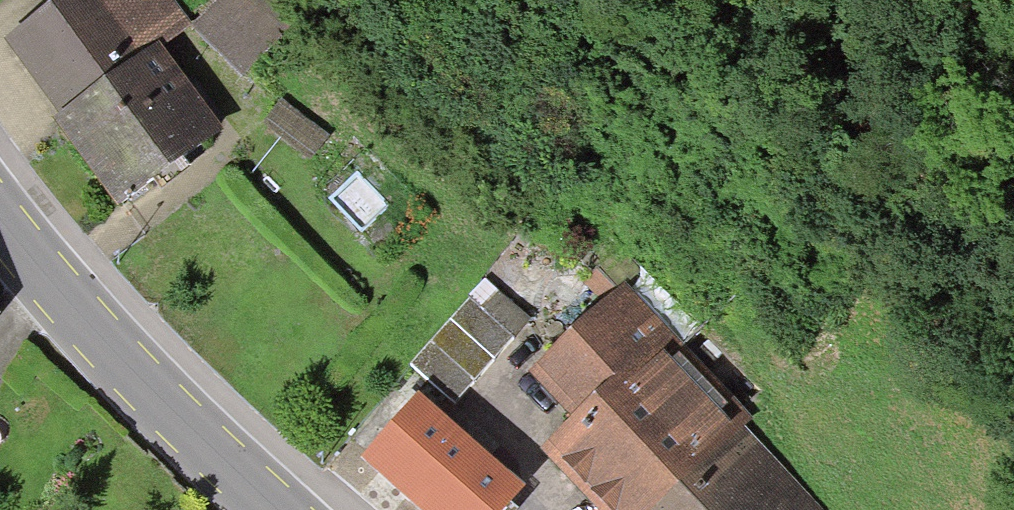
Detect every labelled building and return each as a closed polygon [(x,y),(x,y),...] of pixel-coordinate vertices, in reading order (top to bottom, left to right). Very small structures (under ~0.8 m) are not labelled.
[(61,117),(162,45),(165,49),(191,27),(172,0),(62,0),(6,41),(61,117)] [(191,27),(242,78),(285,30),(253,0),(220,0),(191,27)] [(61,117),(53,122),(117,211),(223,132),(165,49),(162,45),(61,117)] [(282,101),(263,125),(308,159),(327,135),(282,101)] [(530,320),(484,280),(468,298),(471,300),(413,365),(456,403),(530,320)] [(677,341),(625,287),(529,377),(568,417),(574,424),(617,383),(624,391),(677,341)] [(753,420),(677,341),(624,391),(617,383),(574,424),(541,455),(593,509),(658,509),(744,429),(753,420)] [(418,397),(360,463),(414,509),(508,509),(525,491),(418,397)] [(658,509),(824,509),(744,429),(658,509)]
